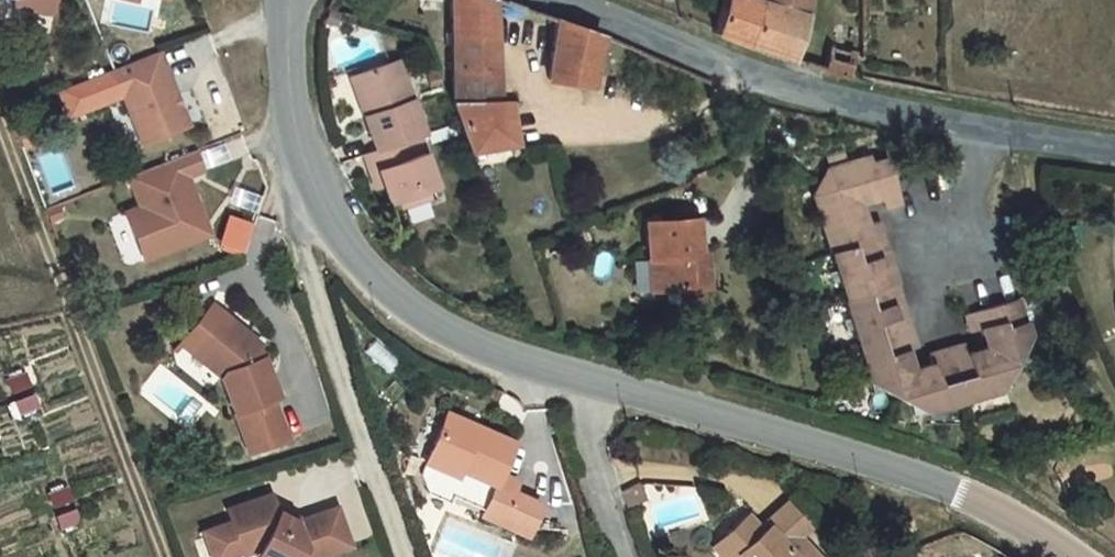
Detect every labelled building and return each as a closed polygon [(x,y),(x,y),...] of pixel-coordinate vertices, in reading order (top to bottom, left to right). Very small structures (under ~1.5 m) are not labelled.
[(16,33),(14,42),(51,50),(61,2),(53,0),(0,0),(0,30),(16,33)] [(86,11),(109,16),(108,23),(132,28),(156,34),(164,0),(89,0),(86,11)] [(744,28),(727,26),(719,65),(789,91),(810,0),(750,0),(744,28)] [(441,20),(442,142),(453,178),(457,191),(506,182),(497,133),(488,132),(486,66),(487,35),(441,20)] [(132,28),(108,23),(106,33),(129,39),(132,28)] [(334,49),(322,47),(319,61),(331,63),(334,49)] [(602,71),(556,55),(547,115),(592,122),(602,71)] [(154,99),(108,115),(117,141),(135,190),(181,174),(154,99)] [(416,189),(389,101),(355,112),(365,147),(353,153),(368,202),(416,189)] [(429,229),(416,189),(368,202),(365,203),(380,243),(429,229)] [(862,197),(860,191),(816,205),(805,233),(862,421),(919,451),(993,428),(1023,373),(1012,338),(958,351),(966,374),(978,371),(981,387),(974,396),(968,393),(961,394),(959,384),(920,396),(922,403),(911,414),(899,408),(906,402),(904,393),(911,389),(899,350),(889,354),(871,295),(882,292),(872,256),(857,258),(851,239),(870,233),(875,242),(893,236),(878,193),(862,197)] [(186,198),(120,222),(135,267),(121,272),(132,305),(185,286),(181,276),(194,272),(177,224),(193,218),(186,198)] [(54,246),(41,251),(46,264),(59,259),(54,246)] [(130,253),(116,259),(121,272),(135,267),(130,253)] [(683,255),(633,260),(636,296),(643,296),(646,326),(670,324),(691,322),(695,322),(691,289),(686,290),(683,255)] [(194,272),(181,276),(185,286),(198,282),(194,272)] [(899,350),(882,292),(871,295),(889,354),(899,350)] [(643,296),(636,296),(639,327),(646,326),(643,296)] [(215,349),(204,360),(222,377),(232,365),(215,349)] [(222,377),(204,360),(185,380),(222,416),(218,421),(243,498),(281,486),(268,446),(274,444),(261,404),(256,406),(253,398),(260,391),(232,365),(222,377)] [(222,416),(185,380),(180,385),(218,421),(222,416)] [(438,457),(416,507),(424,533),(441,538),(442,535),(479,548),(476,556),(528,556),(532,547),(498,535),(503,522),(489,518),(502,482),(438,457)] [(223,556),(272,556),(267,541),(222,554),(223,556)] [(781,541),(766,556),(798,556),(781,541)]
